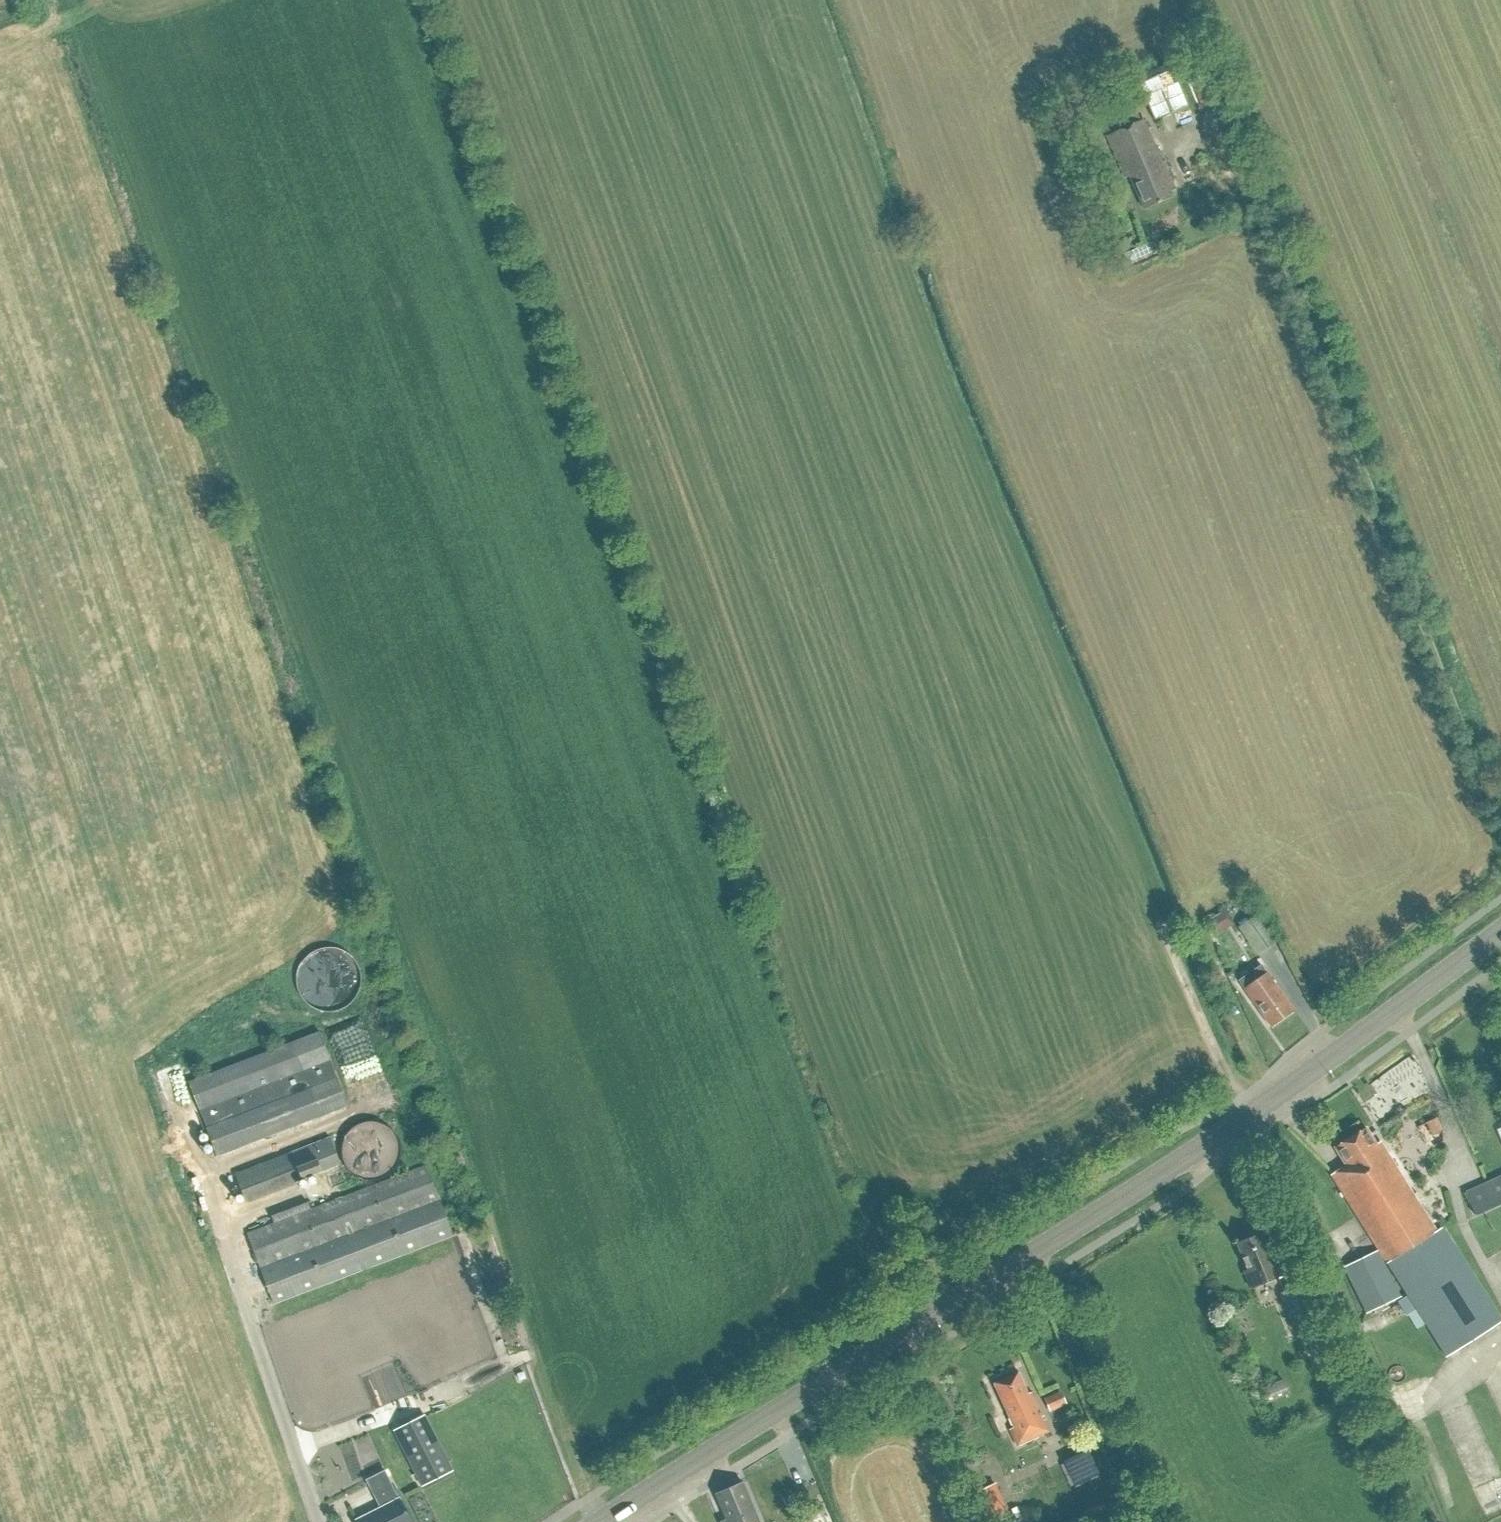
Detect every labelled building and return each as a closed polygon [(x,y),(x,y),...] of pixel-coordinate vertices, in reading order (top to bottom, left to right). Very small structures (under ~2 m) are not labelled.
[(1209,86),(1200,59),(1186,64),(1195,90),(1209,86)] [(1119,120),(1124,130),(1108,138),(1127,177),(1130,176),(1147,211),(1172,199),(1169,192),(1175,189),(1143,121),(1139,123),(1134,113),(1119,120)] [(1215,934),(1234,924),(1225,910),(1206,919),(1215,934)] [(1256,956),(1269,948),(1277,942),(1257,914),(1237,929),(1256,956)] [(1293,1011),(1266,972),(1243,989),(1270,1027),(1293,1011)] [(215,1157),(344,1105),(316,1033),(186,1085),(215,1157)] [(1425,1049),(1387,1076),(1401,1096),(1439,1069),(1425,1049)] [(358,1178),(361,1179),(366,1180),(370,1181),(375,1180),(380,1179),(384,1177),(388,1175),(392,1171),(395,1168),(397,1164),(399,1159),(400,1155),(400,1150),(400,1145),(399,1141),(397,1136),(394,1132),(391,1129),(388,1125),(384,1123),(379,1121),(375,1120),(370,1120),(365,1120),(360,1121),(356,1123),(352,1126),(348,1129),(345,1132),(343,1136),(341,1141),(340,1145),(339,1150),(340,1155),(341,1159),(342,1163),(345,1167),(347,1171),(351,1174),(354,1176),(358,1178)] [(1334,1147),(1345,1165),(1330,1174),(1407,1297),(1398,1303),(1407,1317),(1408,1316),(1415,1325),(1423,1321),(1445,1357),(1500,1322),(1500,1320),(1442,1227),(1435,1231),(1379,1142),(1375,1144),(1365,1128),(1334,1147)] [(247,1202),(338,1165),(328,1138),(236,1175),(247,1202)] [(310,1209),(273,1223),(249,1233),(276,1302),(453,1234),(426,1164),(364,1188),(342,1196),(310,1209)] [(1463,1192),(1474,1216),(1500,1204),(1500,1176),(1463,1192)] [(361,1179),(358,1178),(338,1185),(342,1196),(364,1188),(361,1179)] [(273,1223),(310,1209),(307,1202),(270,1216),(273,1223)] [(1271,1260),(1259,1233),(1235,1243),(1247,1270),(1243,1272),(1250,1288),(1281,1275),(1275,1259),(1271,1260)] [(1365,1311),(1398,1295),(1378,1251),(1344,1267),(1365,1311)] [(1302,1285),(1290,1290),(1279,1294),(1293,1328),(1320,1317),(1309,1291),(1305,1292),(1302,1285)] [(358,1349),(364,1363),(376,1358),(370,1344),(358,1349)] [(1252,1353),(1263,1379),(1277,1373),(1267,1349),(1264,1350),(1263,1348),(1252,1353)] [(1017,1446),(1049,1431),(1031,1392),(1027,1393),(1018,1373),(993,1384),(1013,1427),(1009,1429),(1017,1446)] [(1259,1390),(1264,1401),(1300,1385),(1295,1375),(1259,1390)] [(1050,1410),(1064,1404),(1059,1393),(1045,1400),(1050,1410)] [(426,1416),(394,1432),(392,1432),(421,1489),(454,1472),(426,1416)] [(1074,1486),(1099,1474),(1086,1449),(1062,1461),(1074,1486)] [(398,1498),(399,1498),(384,1470),(365,1479),(380,1508),(356,1520),(357,1521),(410,1521),(398,1498)] [(742,1482),(715,1493),(726,1521),(723,1521),(759,1521),(742,1482)] [(996,1483),(982,1489),(972,1493),(985,1521),(1013,1521),(996,1483)]
